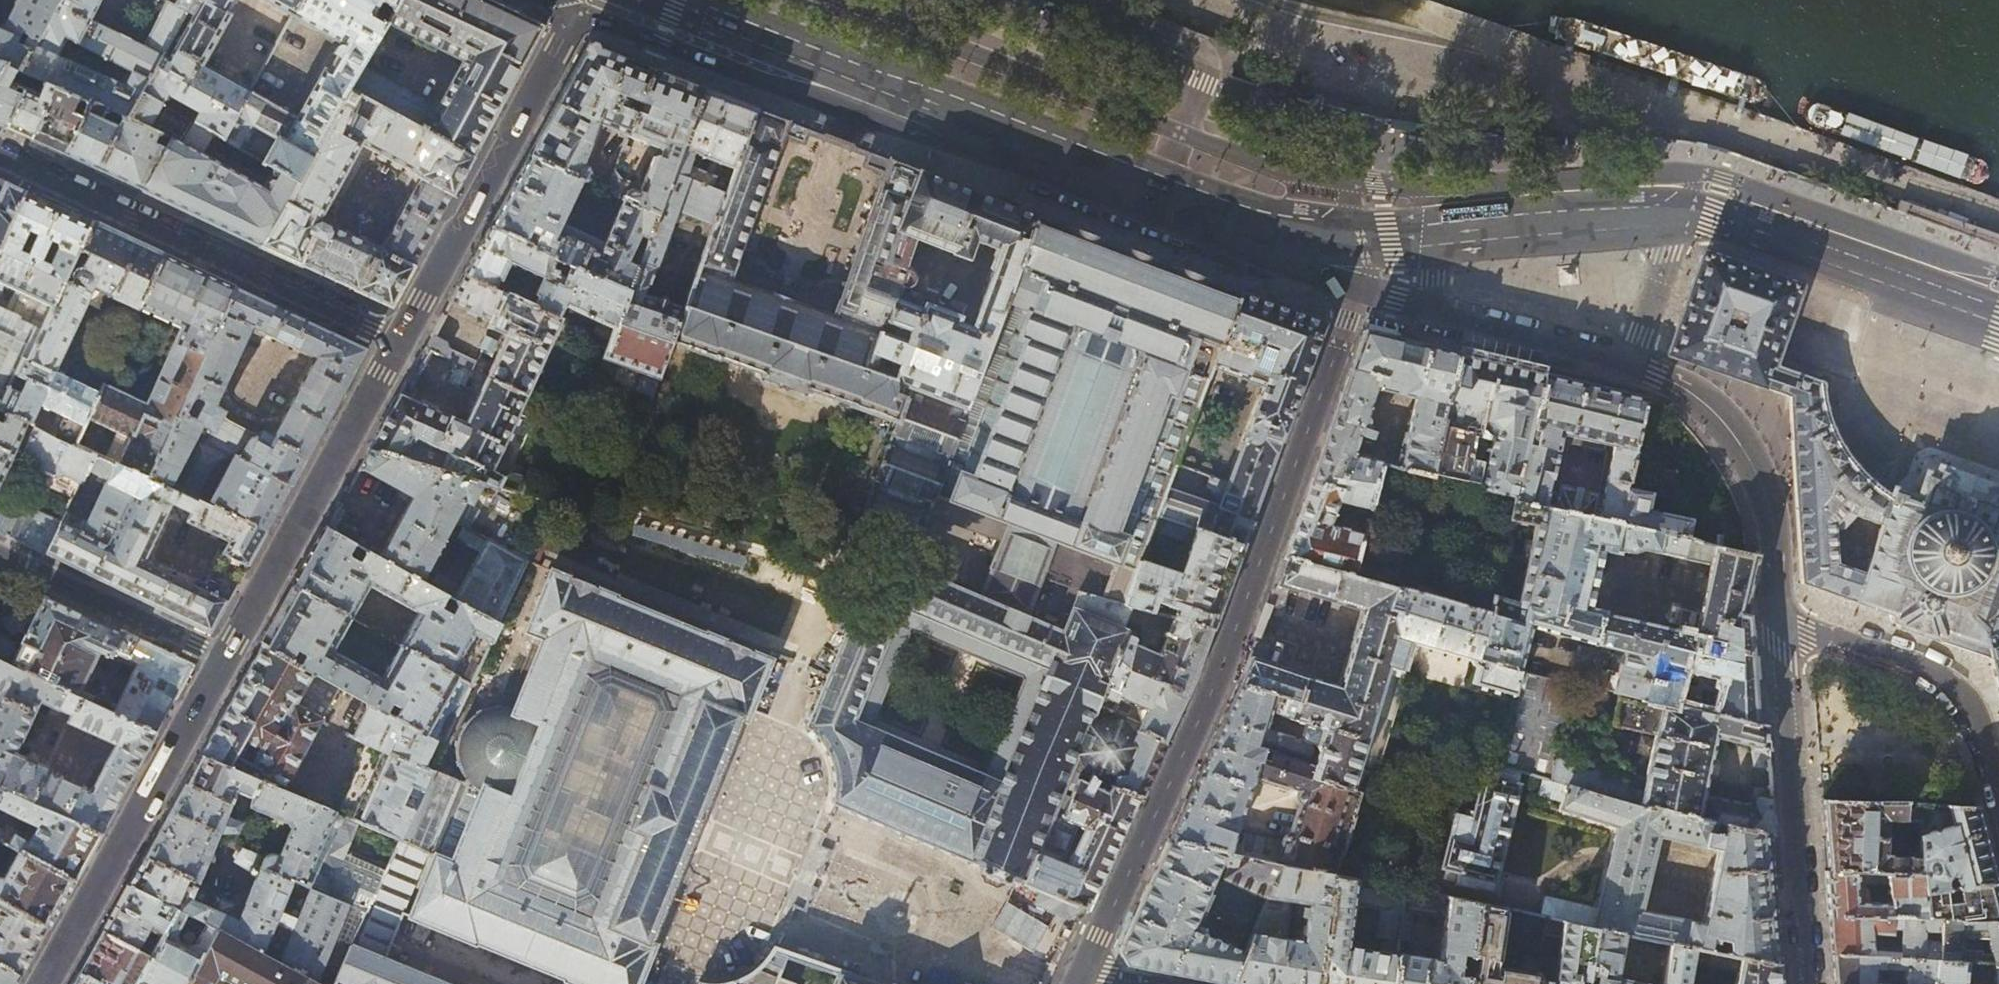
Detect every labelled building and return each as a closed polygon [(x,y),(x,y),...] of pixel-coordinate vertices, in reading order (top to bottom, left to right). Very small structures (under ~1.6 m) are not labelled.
[(58,0),(16,0),(1,29),(19,37),(21,32),(30,37),(37,40),(40,35),(58,0)] [(99,0),(58,0),(40,35),(56,44),(61,35),(75,43),(88,19),(99,0)] [(188,11),(175,4),(176,3),(169,0),(165,0),(144,43),(145,47),(163,55),(188,11)] [(201,2),(192,4),(188,11),(163,55),(169,58),(174,49),(202,64),(228,16),(225,14),(232,0),(239,5),(242,0),(202,0),(201,2)] [(202,0),(177,0),(176,3),(175,4),(188,11),(192,4),(201,2),(202,0)] [(292,16),(337,42),(334,47),(336,48),(332,56),(338,59),(330,73),(326,71),(299,118),(250,91),(222,140),(274,169),(297,181),(349,90),(360,68),(367,56),(377,38),(385,25),(398,0),(301,0),(292,16)] [(292,16),(301,0),(261,0),(292,16)] [(385,25),(463,63),(437,110),(360,68),(349,90),(472,156),(502,101),(542,28),(543,26),(488,0),(398,0),(385,25)] [(1766,98),(1767,96),(1768,93),(1768,88),(1766,84),(1764,82),(1761,79),(1575,18),(1568,18),(1564,20),(1560,25),(1559,28),(1559,32),(1561,36),(1565,40),(1572,43),(1667,74),(1745,100),(1752,103),(1757,103),(1761,102),(1764,100),(1766,98)] [(145,47),(88,19),(75,43),(125,69),(148,82),(163,55),(145,47)] [(5,64),(21,71),(34,46),(37,40),(30,37),(25,48),(16,43),(19,37),(1,29),(0,28),(0,62),(5,64)] [(56,44),(40,35),(37,40),(34,46),(51,54),(56,44)] [(382,40),(377,38),(367,56),(372,58),(379,55),(383,48),(382,40)] [(628,136),(654,69),(606,51),(590,45),(571,79),(556,107),(529,155),(581,179),(607,192),(612,178),(602,174),(595,174),(594,177),(588,173),(587,167),(581,164),(597,124),(628,136)] [(117,85),(51,54),(34,46),(21,71),(30,76),(55,87),(90,102),(112,112),(117,114),(127,118),(148,82),(125,69),(117,85)] [(250,91),(202,64),(174,49),(169,58),(163,55),(148,82),(127,118),(159,133),(169,138),(172,139),(183,119),(211,134),(222,140),(250,91)] [(21,71),(5,64),(0,74),(0,127),(4,129),(30,76),(21,71)] [(665,73),(654,69),(628,136),(660,149),(657,157),(653,159),(644,182),(635,183),(621,177),(615,169),(612,178),(607,192),(625,200),(656,214),(702,87),(669,75),(665,73)] [(55,87),(30,76),(4,129),(13,133),(30,140),(55,87)] [(90,102),(55,87),(30,140),(39,144),(62,155),(90,102)] [(726,96),(702,87),(656,214),(629,291),(610,341),(597,377),(652,396),(672,341),(685,307),(645,293),(671,222),(676,209),(685,213),(714,225),(758,108),(728,97),(726,96)] [(403,283),(432,229),(472,156),(349,90),(297,181),(260,246),(310,268),(325,275),(389,304),(390,305),(403,283)] [(1980,177),(1981,174),(1982,171),(1982,167),(1980,163),(1978,160),(1975,158),(1814,101),(1808,101),(1803,103),(1799,108),(1798,111),(1798,115),(1800,119),(1804,123),(1811,126),(1898,157),(1966,181),(1971,182),(1974,181),(1978,178),(1980,177)] [(112,112),(90,102),(62,155),(99,172),(141,191),(164,147),(159,145),(160,143),(160,142),(159,140),(158,140),(156,139),(159,133),(127,118),(117,114),(114,121),(120,124),(118,128),(102,120),(104,115),(109,117),(112,112)] [(889,158),(886,168),(835,316),(730,279),(785,129),(788,120),(758,108),(714,225),(685,307),(672,341),(892,419),(852,528),(893,540),(894,538),(909,543),(909,545),(916,548),(929,513),(936,494),(1007,521),(1000,539),(989,568),(992,569),(982,596),(913,567),(892,618),(859,604),(808,726),(816,735),(822,741),(829,753),(833,763),(835,769),(836,782),(836,789),(833,802),(837,804),(984,866),(983,868),(1010,879),(1011,877),(1030,885),(1030,883),(1041,856),(1036,853),(1077,754),(1097,779),(1116,776),(1127,774),(1139,746),(1120,720),(1089,725),(1098,704),(1128,630),(1124,628),(1074,607),(1073,607),(1064,629),(1029,615),(1043,576),(1080,590),(1079,591),(1126,604),(1141,560),(1152,530),(1157,515),(1167,488),(1211,367),(1239,293),(1141,256),(1055,223),(1038,217),(1038,215),(985,194),(889,158)] [(200,155),(211,134),(183,119),(172,139),(169,138),(164,147),(141,191),(196,216),(260,246),(297,181),(274,169),(262,190),(200,155)] [(617,165),(622,167),(626,155),(628,155),(631,148),(625,146),(617,165)] [(556,234),(581,179),(529,155),(512,187),(490,227),(558,258),(572,265),(591,274),(600,255),(590,250),(592,246),(567,235),(565,239),(556,234)] [(25,191),(0,180),(0,193),(1,193),(0,194),(0,245),(25,191)] [(92,222),(58,206),(25,191),(0,245),(0,295),(5,285),(22,292),(11,315),(0,310),(0,405),(11,381),(15,373),(23,357),(28,359),(74,259),(78,249),(92,222)] [(629,291),(656,214),(625,200),(600,255),(591,274),(629,291)] [(685,213),(676,209),(671,222),(677,224),(678,224),(679,224),(681,224),(681,223),(682,222),(685,213)] [(92,222),(78,249),(88,253),(83,264),(74,259),(28,359),(23,357),(15,373),(26,379),(21,391),(15,388),(17,383),(11,381),(0,405),(0,409),(7,412),(27,421),(31,423),(41,403),(63,413),(53,433),(76,444),(103,384),(105,381),(76,368),(72,378),(56,371),(94,287),(139,307),(140,305),(164,255),(127,238),(92,222)] [(475,254),(464,275),(508,296),(508,295),(561,318),(610,341),(629,291),(591,274),(572,265),(568,274),(563,272),(561,276),(556,274),(559,268),(555,266),(558,258),(490,227),(475,254)] [(1835,433),(1832,427),(1829,416),(1826,408),(1826,405),(1824,393),(1823,382),(1771,364),(1789,313),(1797,291),(1798,287),(1704,254),(1669,354),(1672,355),(1789,396),(1791,413),(1795,491),(1797,518),(1800,568),(1800,582),(1893,615),(1891,621),(1899,623),(1897,627),(1924,635),(1989,657),(1991,663),(1997,688),(1998,695),(1998,489),(1979,482),(1976,490),(1967,487),(1959,484),(1962,476),(1938,468),(1935,477),(1926,474),(1914,490),(1918,498),(1893,489),(1892,494),(1889,492),(1879,486),(1870,479),(1861,471),(1853,462),(1850,458),(1843,448),(1837,438),(1835,433)] [(182,324),(146,404),(103,384),(76,444),(96,452),(148,476),(167,435),(162,433),(156,446),(150,443),(160,422),(171,427),(235,288),(199,271),(164,255),(140,305),(182,324)] [(526,395),(561,318),(508,295),(508,296),(464,275),(449,302),(495,323),(494,325),(509,331),(488,377),(526,395)] [(235,288),(171,427),(167,435),(148,476),(179,490),(179,488),(266,530),(287,491),(289,487),(291,488),(320,435),(367,348),(300,317),(235,288)] [(1240,290),(1239,293),(1211,367),(1263,386),(1243,441),(1252,444),(1253,443),(1254,442),(1255,441),(1257,440),(1258,439),(1259,438),(1261,437),(1262,436),(1263,435),(1283,443),(1307,378),(1323,333),(1327,322),(1256,296),(1240,290)] [(1353,361),(1348,382),(1376,388),(1415,398),(1398,468),(1429,476),(1443,421),(1460,352),(1407,339),(1361,328),(1353,361)] [(424,348),(473,370),(477,362),(449,348),(447,342),(432,334),(424,348)] [(1502,364),(1460,352),(1443,421),(1483,430),(1486,431),(1487,431),(1488,432),(1489,434),(1490,438),(1489,440),(1479,488),(1515,497),(1545,374),(1502,364)] [(1582,382),(1558,376),(1545,374),(1515,497),(1514,501),(1616,524),(1616,523),(1624,486),(1645,397),(1582,382)] [(399,394),(398,396),(370,449),(480,481),(522,494),(525,483),(521,477),(510,473),(505,476),(492,470),(526,395),(488,377),(467,423),(452,417),(451,418),(399,394)] [(1343,396),(1313,475),(1290,538),(1283,557),(1343,574),(1351,576),(1382,464),(1382,463),(1352,455),(1359,436),(1370,440),(1372,431),(1362,428),(1376,388),(1348,382),(1343,396)] [(27,421),(7,412),(1,423),(0,422),(0,479),(14,450),(27,421)] [(53,433),(31,423),(27,421),(14,450),(20,453),(20,454),(36,462),(42,471),(54,477),(62,476),(63,476),(64,474),(81,482),(96,452),(76,444),(53,433)] [(1255,515),(1283,443),(1263,435),(1262,436),(1261,437),(1259,438),(1258,439),(1257,440),(1255,441),(1254,442),(1253,443),(1252,444),(1243,441),(1228,482),(1211,476),(1207,488),(1210,489),(1211,494),(1214,497),(1221,500),(1219,506),(1167,488),(1157,515),(1245,544),(1255,515)] [(462,515),(480,481),(370,449),(359,468),(357,471),(413,496),(379,558),(419,580),(420,581),(456,517),(458,517),(459,517),(461,517),(462,515)] [(148,476),(96,452),(81,482),(63,521),(37,510),(21,543),(24,545),(34,549),(87,574),(122,590),(207,629),(211,630),(233,590),(239,580),(266,530),(179,488),(179,490),(148,476)] [(1649,491),(1624,486),(1616,523),(1686,538),(1690,522),(1644,512),(1649,491)] [(486,505),(500,510),(506,493),(492,487),(486,505)] [(9,538),(23,504),(0,493),(0,534),(9,538)] [(936,494),(929,513),(1000,539),(1007,521),(936,494)] [(1603,683),(1601,689),(1620,694),(1681,708),(1706,715),(1756,723),(1756,722),(1754,695),(1747,607),(1747,603),(1750,587),(1756,552),(1745,551),(1686,538),(1616,523),(1616,524),(1514,501),(1513,501),(1509,518),(1535,524),(1517,604),(1492,597),(1488,614),(1489,614),(1477,659),(1518,670),(1530,626),(1615,649),(1609,670),(1606,670),(1606,671),(1602,670),(1599,682),(1599,683),(1603,683)] [(563,505),(555,502),(531,557),(529,560),(537,564),(563,505)] [(1245,544),(1157,515),(1152,530),(1191,544),(1180,573),(1141,560),(1126,604),(1133,606),(1154,612),(1158,601),(1178,609),(1175,618),(1213,629),(1223,602),(1229,587),(1245,544)] [(406,604),(419,580),(379,558),(364,550),(358,561),(349,555),(353,549),(358,552),(361,548),(324,527),(324,529),(307,559),(292,585),(350,618),(369,585),(406,604)] [(526,568),(529,560),(531,557),(507,544),(506,547),(490,539),(488,542),(461,527),(454,540),(453,540),(453,541),(453,542),(454,543),(455,543),(480,557),(463,587),(439,574),(432,588),(447,596),(458,602),(499,625),(526,568)] [(630,576),(699,603),(708,580),(711,573),(642,546),(639,553),(630,576)] [(639,553),(629,549),(620,572),(630,576),(639,553)] [(1334,602),(1343,574),(1283,557),(1265,610),(1274,613),(1275,610),(1277,608),(1280,606),(1284,605),(1289,588),(1334,602)] [(537,564),(529,560),(526,568),(539,574),(543,566),(537,564)] [(446,761),(439,758),(424,790),(415,810),(401,839),(368,911),(335,983),(447,983),(386,960),(429,853),(436,855),(411,917),(427,924),(475,943),(476,942),(566,979),(565,980),(575,983),(639,983),(655,944),(651,942),(741,718),(746,720),(771,658),(706,632),(706,634),(615,597),(615,596),(552,570),(527,632),(544,638),(538,653),(516,708),(509,706),(503,706),(497,706),(493,707),(485,709),(476,714),(468,720),(462,728),(460,733),(457,743),(456,748),(456,756),(458,765),(461,773),(468,782),(467,785),(449,777),(452,770),(444,766),(446,761)] [(722,613),(790,641),(800,618),(808,599),(740,570),(726,604),(722,613)] [(1400,590),(1351,576),(1343,574),(1334,602),(1360,610),(1338,684),(1313,676),(1300,720),(1318,726),(1314,740),(1316,743),(1320,745),(1313,766),(1315,767),(1312,778),(1349,790),(1387,666),(1399,670),(1407,642),(1471,659),(1471,661),(1472,663),(1473,664),(1474,665),(1476,666),(1471,683),(1513,693),(1519,671),(1518,670),(1477,659),(1489,614),(1488,614),(1472,609),(1400,590)] [(432,588),(420,581),(419,580),(406,604),(419,612),(400,645),(452,674),(474,634),(491,644),(496,632),(499,625),(458,602),(451,614),(440,608),(447,596),(432,588)] [(718,583),(708,580),(699,603),(722,613),(726,604),(721,602),(712,598),(716,588),(718,583)] [(1403,582),(1400,590),(1472,609),(1474,602),(1403,582)] [(332,651),(350,618),(292,585),(277,614),(260,643),(261,644),(339,687),(355,695),(369,671),(332,651)] [(725,592),(716,588),(712,598),(721,602),(725,592)] [(1133,606),(1126,604),(1079,591),(1074,607),(1124,628),(1133,606)] [(90,702),(93,697),(81,690),(100,653),(122,663),(125,661),(125,659),(128,660),(126,663),(135,667),(114,713),(154,733),(172,701),(192,664),(130,636),(120,631),(45,595),(17,650),(0,642),(0,661),(90,702)] [(1205,651),(1213,629),(1175,618),(1174,617),(1159,654),(1144,648),(1144,647),(1135,643),(1137,635),(1136,633),(1128,630),(1098,704),(1142,724),(1139,730),(1165,743),(1188,692),(1196,675),(1205,651)] [(790,641),(800,645),(809,622),(800,618),(790,641)] [(1258,630),(1239,683),(1271,692),(1266,710),(1300,720),(1313,676),(1265,661),(1270,646),(1267,641),(1267,637),(1267,633),(1258,630)] [(282,789),(339,687),(261,644),(235,690),(232,695),(199,755),(262,781),(282,789)] [(472,685),(452,674),(400,645),(382,678),(369,671),(355,695),(369,703),(444,746),(472,685)] [(538,653),(522,646),(497,706),(503,706),(509,706),(516,708),(538,653)] [(123,789),(154,733),(114,713),(90,702),(0,661),(0,787),(99,833),(123,789)] [(1519,671),(1513,693),(1495,764),(1518,771),(1541,778),(1621,803),(1664,812),(1766,833),(1775,835),(1774,822),(1772,787),(1753,788),(1751,804),(1704,794),(1715,736),(1751,744),(1752,766),(1770,767),(1768,737),(1767,726),(1767,725),(1756,723),(1706,715),(1681,708),(1620,694),(1611,725),(1642,732),(1641,737),(1646,738),(1638,777),(1635,777),(1634,777),(1633,777),(1632,778),(1631,779),(1631,780),(1631,781),(1555,759),(1574,683),(1519,671)] [(1575,676),(1574,683),(1601,689),(1603,683),(1599,683),(1599,682),(1575,676)] [(1261,727),(1266,710),(1271,692),(1239,683),(1218,729),(1214,738),(1178,818),(1168,840),(1226,854),(1229,844),(1251,776),(1260,750),(1255,749),(1261,727)] [(439,758),(444,746),(369,703),(353,737),(362,742),(356,755),(356,765),(354,773),(351,780),(347,787),(341,793),(337,796),(331,810),(335,811),(401,839),(415,810),(402,804),(412,785),(424,790),(439,758)] [(1142,724),(1098,704),(1089,725),(1120,720),(1139,746),(1127,774),(1116,776),(1113,784),(1141,795),(1151,773),(1152,770),(1165,743),(1139,730),(1142,724)] [(1255,749),(1260,750),(1306,764),(1311,749),(1307,742),(1261,727),(1255,749)] [(1313,766),(1306,764),(1260,750),(1251,776),(1298,792),(1297,798),(1297,799),(1297,800),(1297,802),(1298,802),(1298,803),(1299,803),(1300,804),(1290,835),(1287,834),(1283,836),(1281,842),(1243,833),(1240,846),(1229,844),(1226,854),(1281,864),(1331,874),(1333,875),(1340,854),(1341,854),(1346,841),(1349,830),(1353,817),(1352,817),(1359,792),(1349,790),(1312,778),(1315,767),(1313,766)] [(1036,853),(1041,856),(1030,883),(1041,888),(1084,906),(1088,908),(1090,905),(1105,872),(1112,856),(1141,795),(1113,784),(1116,776),(1097,779),(1077,754),(1036,853)] [(252,805),(262,781),(199,755),(190,771),(183,784),(232,803),(232,801),(248,808),(250,805),(252,805)] [(1515,784),(1518,771),(1495,764),(1481,778),(1473,811),(1466,810),(1465,816),(1455,814),(1441,869),(1447,870),(1445,880),(1457,883),(1457,885),(1476,889),(1477,888),(1493,892),(1519,785),(1515,784)] [(1658,837),(1664,812),(1621,803),(1541,778),(1535,795),(1563,803),(1561,809),(1617,827),(1598,908),(1545,896),(1540,916),(1545,917),(1595,928),(1623,934),(1635,936),(1641,911),(1658,837)] [(331,810),(282,789),(262,781),(252,805),(251,807),(289,822),(291,828),(279,855),(275,853),(271,853),(266,855),(263,860),(259,868),(289,881),(291,879),(294,880),(304,884),(335,811),(331,810)] [(245,815),(248,808),(232,801),(232,803),(183,784),(175,797),(163,820),(155,835),(150,842),(143,856),(211,888),(214,855),(212,851),(219,832),(237,831),(240,827),(241,823),(226,816),(229,809),(245,815)] [(36,826),(30,837),(6,825),(3,830),(0,828),(0,841),(17,851),(73,880),(86,856),(99,833),(0,787),(0,808),(36,826)] [(1397,804),(1433,815),(1436,806),(1400,795),(1397,804)] [(1885,821),(1904,821),(1905,804),(1822,801),(1825,836),(1825,837),(1828,870),(1828,872),(1904,874),(1905,857),(1883,857),(1883,841),(1885,841),(1885,821)] [(1905,804),(1904,821),(1918,822),(1917,858),(1905,857),(1904,874),(1922,874),(1924,892),(1944,890),(1941,876),(1953,873),(1957,888),(1967,887),(1967,885),(1996,884),(1996,882),(1985,839),(1976,807),(1975,807),(1905,804)] [(368,911),(401,839),(335,811),(304,884),(313,888),(328,894),(331,888),(343,893),(340,899),(368,911)] [(1766,835),(1766,833),(1664,812),(1658,837),(1718,849),(1703,923),(1641,911),(1635,936),(1670,943),(1777,962),(1770,880),(1766,835)] [(241,823),(240,827),(246,830),(250,823),(243,820),(241,823)] [(1281,864),(1226,854),(1168,840),(1137,908),(1118,949),(1126,963),(1162,970),(1230,983),(1243,953),(1190,930),(1214,874),(1267,897),(1281,864)] [(289,881),(259,868),(263,860),(242,850),(237,850),(235,856),(237,860),(252,868),(252,871),(252,873),(254,875),(256,876),(243,908),(235,905),(235,903),(216,894),(215,896),(214,895),(203,920),(218,928),(305,975),(320,983),(335,983),(368,911),(340,899),(328,894),(313,888),(294,932),(291,930),(292,928),(279,922),(278,925),(276,924),(294,880),(291,879),(289,881)] [(73,880),(17,851),(12,861),(2,879),(0,878),(0,899),(48,927),(61,902),(67,891),(73,880)] [(136,868),(127,883),(175,906),(203,920),(214,895),(210,893),(211,888),(143,856),(136,868)] [(1281,864),(1267,897),(1243,953),(1230,983),(1232,983),(1315,983),(1331,874),(1281,864)] [(1904,874),(1828,872),(1825,872),(1827,893),(1829,916),(1927,919),(1924,892),(1922,874),(1904,874)] [(1400,888),(1333,875),(1331,874),(1315,983),(1392,983),(1396,954),(1398,941),(1403,907),(1405,889),(1400,888)] [(148,956),(175,906),(127,883),(118,900),(101,930),(148,956)] [(1996,884),(1967,885),(1967,887),(1957,888),(1960,901),(1947,903),(1944,890),(1924,892),(1927,919),(1942,920),(1998,922),(1998,895),(1996,884)] [(1082,908),(1084,906),(1041,888),(1033,904),(1069,919),(1070,916),(1080,910),(1082,908)] [(1405,889),(1403,907),(1398,941),(1407,942),(1411,912),(1420,914),(1419,918),(1425,918),(1426,914),(1445,918),(1439,960),(1396,954),(1392,983),(1464,983),(1476,903),(1422,892),(1405,889)] [(0,899),(0,963),(21,975),(34,951),(48,927),(0,899)] [(1037,951),(1050,925),(1006,902),(993,928),(1037,951)] [(1476,903),(1464,983),(1535,983),(1536,974),(1495,968),(1504,908),(1476,903)] [(218,928),(203,920),(175,906),(148,956),(134,981),(140,983),(187,983),(218,928)] [(1830,931),(1832,954),(1874,956),(1874,957),(1935,960),(1939,960),(1940,943),(1930,942),(1930,930),(1941,931),(1942,920),(1927,919),(1829,916),(1830,931)] [(1595,928),(1545,917),(1542,933),(1561,937),(1557,960),(1539,956),(1536,974),(1535,983),(1575,983),(1576,979),(1584,980),(1595,928)] [(1942,920),(1941,931),(1940,943),(1939,960),(1998,963),(1998,922),(1942,920)] [(305,975),(218,928),(187,983),(300,983),(305,975)] [(1623,934),(1595,928),(1584,980),(1584,983),(1644,983),(1614,978),(1623,934)] [(148,956),(101,930),(86,956),(77,972),(99,983),(102,978),(113,983),(132,983),(134,981),(148,956)] [(1777,962),(1670,943),(1662,983),(1686,983),(1690,961),(1737,970),(1734,983),(1779,983),(1778,981),(1777,962)] [(777,979),(788,952),(778,949),(774,947),(760,965),(747,975),(741,978),(735,980),(721,983),(707,983),(700,982),(699,983),(775,983),(777,979)] [(1874,956),(1832,954),(1834,973),(1835,983),(1934,983),(1935,960),(1874,957),(1874,956)] [(1939,960),(1935,960),(1934,983),(1964,983),(1965,968),(1980,969),(1980,971),(1985,975),(1993,976),(1993,983),(1998,983),(1998,963),(1939,960)] [(21,975),(0,963),(0,983),(16,983),(21,975)] [(99,983),(77,972),(71,983),(100,983),(99,983)] [(838,973),(834,983),(870,983),(838,973)] [(305,975),(300,983),(320,983),(305,975)]
